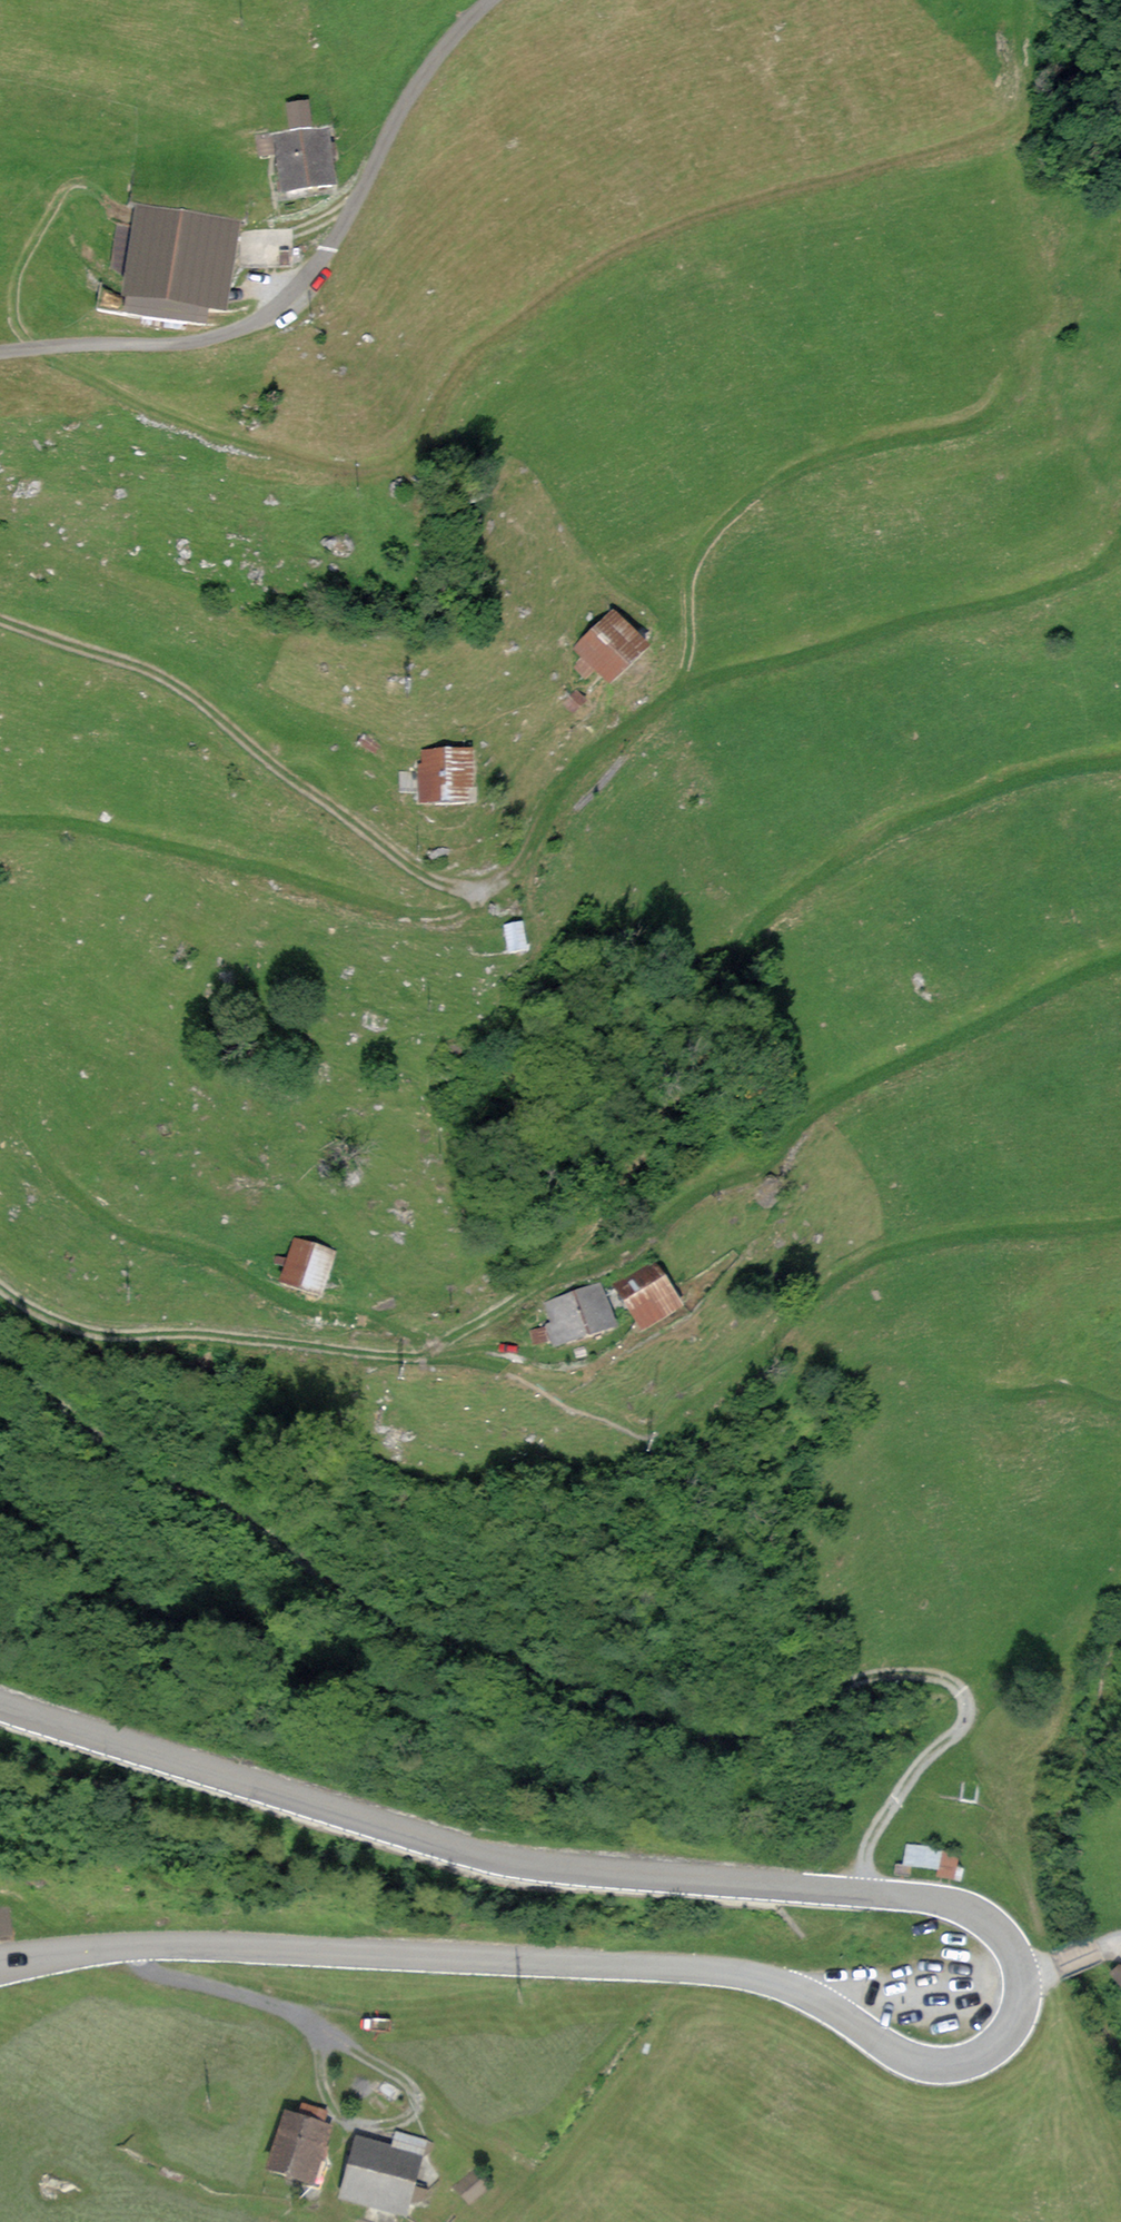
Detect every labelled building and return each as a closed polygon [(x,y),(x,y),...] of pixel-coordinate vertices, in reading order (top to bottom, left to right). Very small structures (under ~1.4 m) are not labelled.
[(291,135),(272,138),(283,205),(341,196),(330,126),(314,129),(310,103),(286,107),(291,135)] [(242,220),(135,204),(120,309),(226,325),(242,220)] [(653,644),(613,606),(573,648),(583,657),(574,667),(586,679),(594,670),(612,688),(653,644)] [(477,747),(421,749),(422,765),(415,765),(416,803),(478,802),(477,747)] [(524,921),(504,924),(508,953),(528,950),(524,921)] [(337,1251),(294,1236),(286,1259),(277,1256),(274,1264),(283,1267),(278,1282),(321,1297),(337,1251)] [(652,1257),(611,1284),(643,1331),(683,1303),(652,1257)] [(601,1281),(541,1301),(548,1323),(526,1330),(531,1347),(550,1340),(552,1346),(616,1324),(601,1281)] [(942,1848),(906,1843),(902,1865),(935,1870),(934,1878),(964,1882),(966,1868),(958,1867),(960,1855),(941,1853),(942,1848)] [(298,2115),(285,2111),(267,2171),(315,2185),(334,2123),(327,2121),(330,2112),(302,2104),(298,2115)] [(392,2143),(356,2134),(338,2198),(407,2216),(427,2139),(395,2131),(392,2143)] [(476,2167),(455,2185),(471,2204),(492,2185),(476,2167)]
